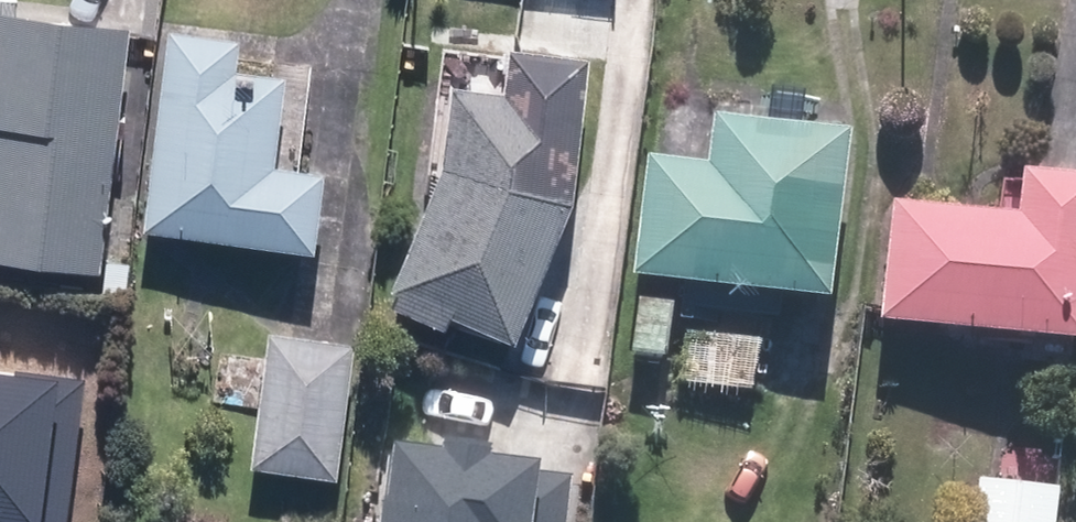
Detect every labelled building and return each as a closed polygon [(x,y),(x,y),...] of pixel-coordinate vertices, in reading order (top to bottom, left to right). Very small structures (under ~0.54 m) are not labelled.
[(0,14),(0,262),(93,273),(123,29),(0,14)] [(163,31),(137,233),(306,254),(316,174),(267,168),(279,77),(229,71),(232,40),(163,31)] [(581,59),(502,50),(497,94),(445,87),(435,170),(383,292),(388,294),(383,307),(436,329),(441,316),(502,342),(564,204),(581,59)] [(642,162),(626,283),(820,308),(841,139),(708,121),(702,169),(642,162)] [(873,327),(1072,352),(1073,338),(1075,338),(1075,186),(1015,179),(1009,223),(888,208),(873,327)] [(325,342),(264,333),(262,350),(234,346),(225,412),(253,416),(246,468),(330,480),(349,345),(325,342)] [(79,379),(9,370),(9,373),(0,372),(0,521),(59,521),(79,379)] [(566,482),(528,477),(529,475),(485,469),(487,451),(440,445),(438,459),(433,458),(433,462),(386,456),(378,515),(373,514),(372,521),(561,521),(566,482)] [(973,484),(969,521),(1050,521),(1054,494),(973,484)]
